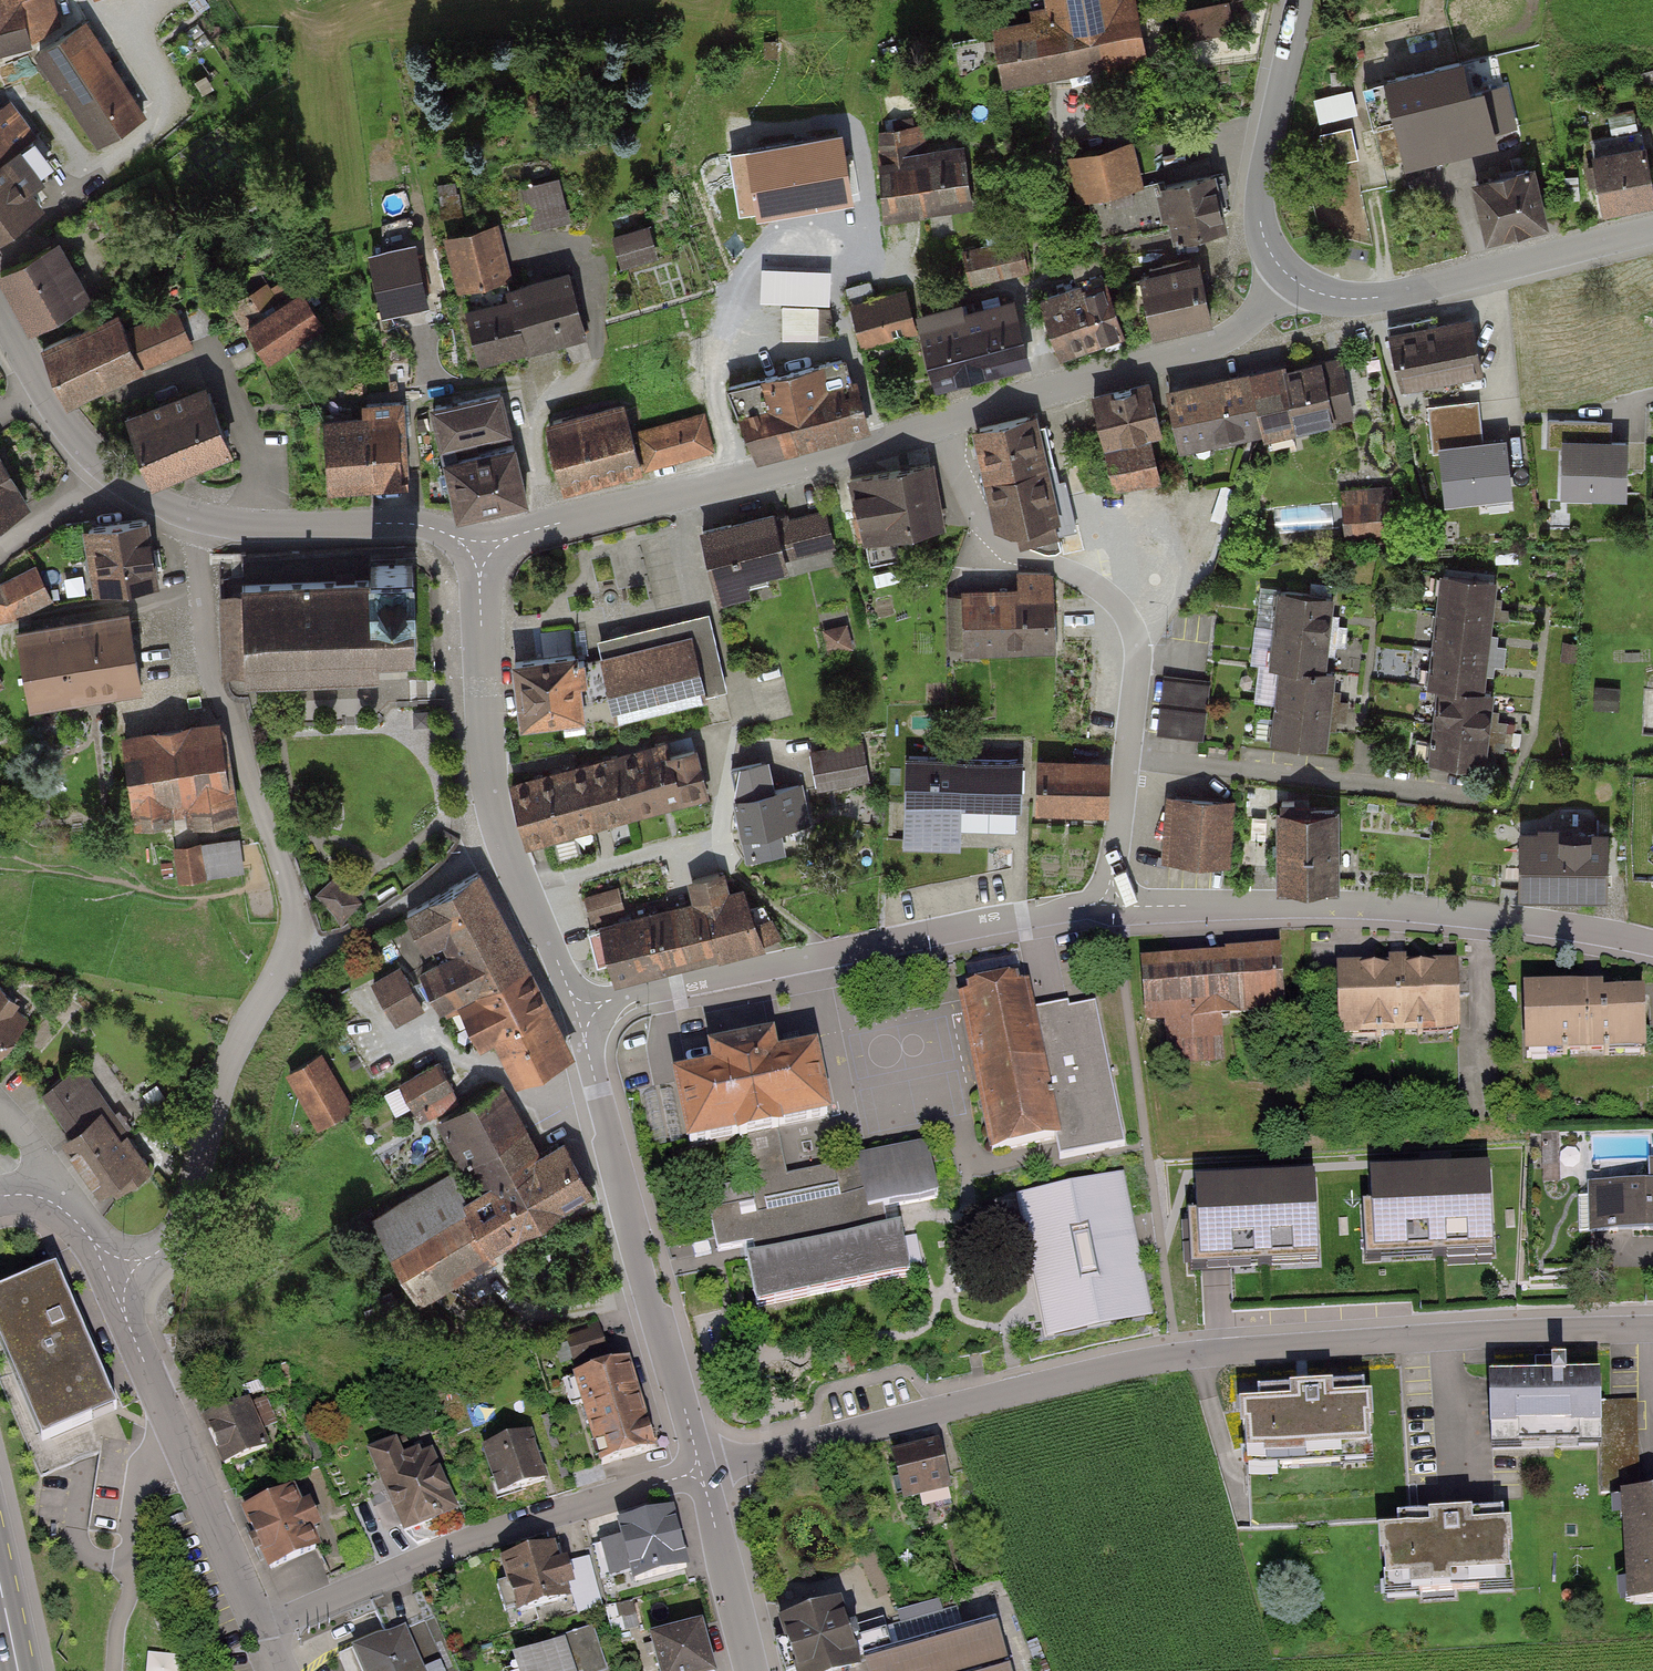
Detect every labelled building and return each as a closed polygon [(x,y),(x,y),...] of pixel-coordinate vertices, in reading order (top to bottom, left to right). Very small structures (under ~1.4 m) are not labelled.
[(30,48),(57,33),(48,0),(0,0),(0,56),(30,48)] [(1003,87),(1144,60),(1133,0),(1043,0),(1047,18),(992,28),(1003,87)] [(1180,5),(1182,35),(1234,32),(1232,2),(1180,5)] [(147,117),(86,25),(34,59),(95,151),(147,117)] [(1461,61),(1389,77),(1409,166),(1522,140),(1509,84),(1469,93),(1461,61)] [(0,113),(0,241),(45,212),(23,177),(50,160),(14,104),(0,113)] [(1329,162),(1362,154),(1355,122),(1321,130),(1329,162)] [(925,132),(879,138),(890,214),(975,202),(968,148),(928,154),(925,132)] [(1136,143),(1071,155),(1080,202),(1091,199),(1103,257),(1224,233),(1212,175),(1145,188),(1136,143)] [(1591,162),(1602,209),(1652,198),(1652,178),(1647,150),(1591,162)] [(1536,169),(1472,183),(1485,241),(1549,227),(1536,169)] [(855,179),(774,183),(777,248),(858,244),(855,179)] [(563,184),(524,192),(532,230),(571,223),(563,184)] [(615,231),(624,264),(660,254),(651,221),(615,231)] [(499,232),(446,243),(471,364),(582,341),(569,279),(512,291),(499,232)] [(1021,238),(963,252),(972,289),(1030,275),(1021,238)] [(0,273),(0,279),(29,332),(86,301),(55,243),(0,273)] [(415,251),(369,260),(378,309),(424,301),(415,251)] [(1195,266),(1140,277),(1151,333),(1207,322),(1195,266)] [(287,273),(232,307),(268,363),(323,329),(287,273)] [(1104,283),(1043,303),(1061,357),(1121,337),(1104,283)] [(903,296),(852,308),(860,341),(911,328),(903,296)] [(1031,362),(1018,307),(918,332),(931,386),(1031,362)] [(820,337),(821,313),(785,312),(785,336),(820,337)] [(113,319),(44,350),(67,404),(190,350),(174,314),(121,337),(113,319)] [(1391,335),(1402,392),(1480,376),(1469,320),(1391,335)] [(1338,356),(1166,393),(1179,453),(1351,416),(1338,356)] [(851,361),(730,391),(747,462),(868,432),(851,361)] [(204,385),(125,413),(149,481),(228,453),(204,385)] [(1153,385),(1093,397),(1112,489),(1157,480),(1149,441),(1164,438),(1153,385)] [(503,395),(429,410),(451,518),(525,503),(503,395)] [(1433,436),(1482,433),(1480,399),(1431,402),(1433,436)] [(322,425),(329,490),(410,482),(401,402),(360,406),(362,421),(322,425)] [(547,428),(564,493),(717,456),(707,414),(631,432),(626,409),(547,428)] [(1039,418),(972,432),(992,531),(1014,526),(1018,548),(1064,538),(1039,418)] [(1628,442),(1614,442),(1614,420),(1546,420),(1545,452),(1561,452),(1560,498),(1628,499),(1628,442)] [(1503,443),(1443,449),(1449,498),(1487,494),(1486,489),(1508,487),(1503,443)] [(0,459),(0,521),(26,506),(0,459)] [(934,468),(850,481),(859,538),(943,525),(934,468)] [(1387,488),(1343,491),(1345,532),(1389,530),(1387,488)] [(771,517),(700,534),(717,602),(749,594),(746,582),(785,572),(783,563),(835,551),(826,515),(774,528),(771,517)] [(151,520),(85,527),(93,593),(158,585),(151,520)] [(242,592),(220,593),(223,673),(245,672),(245,679),(379,674),(378,656),(416,655),(413,564),(371,565),(371,580),(242,585),(242,592)] [(37,567),(0,584),(0,596),(13,623),(54,603),(37,567)] [(964,642),(1056,640),(1055,577),(1018,578),(1018,591),(963,592),(964,642)] [(1488,693),(1499,583),(1439,577),(1428,690),(1436,691),(1428,764),(1489,771),(1497,694),(1488,693)] [(1328,673),(1335,601),(1276,594),(1268,668),(1280,670),(1273,743),(1330,749),(1337,674),(1328,673)] [(137,685),(124,611),(16,630),(29,704),(137,685)] [(710,616),(599,642),(617,717),(727,691),(710,616)] [(833,655),(854,652),(850,629),(829,633),(833,655)] [(574,633),(547,631),(545,651),(572,653),(574,633)] [(576,657),(509,662),(515,731),(581,726),(576,657)] [(1211,686),(1164,681),(1157,739),(1204,744),(1211,686)] [(231,804),(218,720),(118,736),(132,819),(231,804)] [(664,744),(508,785),(524,845),(708,797),(695,748),(667,756),(664,744)] [(871,788),(863,744),(812,752),(819,797),(871,788)] [(1025,763),(908,760),(905,845),(961,847),(963,810),(1023,812),(1025,763)] [(1039,815),(1108,816),(1109,764),(1040,763),(1039,815)] [(766,767),(733,773),(748,861),(781,855),(778,841),(796,838),(794,824),(808,822),(803,789),(771,795),(766,767)] [(1237,801),(1166,797),(1162,863),(1233,867),(1237,801)] [(1338,810),(1273,811),(1276,894),(1340,892),(1338,810)] [(1605,836),(1522,836),(1522,893),(1605,893),(1605,836)] [(241,869),(237,837),(174,846),(178,877),(241,869)] [(360,898),(333,872),(316,889),(343,915),(360,898)] [(573,1053),(479,874),(391,920),(438,1009),(454,1000),(480,1049),(496,1041),(518,1082),(573,1053)] [(601,925),(613,981),(764,950),(751,891),(729,896),(724,876),(691,883),(695,903),(629,917),(623,891),(586,898),(592,926),(601,925)] [(1277,955),(1145,964),(1150,1028),(1162,1027),(1165,1070),(1224,1065),(1221,1023),(1282,1018),(1277,955)] [(425,1010),(402,967),(374,982),(397,1025),(425,1010)] [(1460,969),(1335,969),(1335,1035),(1461,1035),(1460,969)] [(1024,980),(958,993),(991,1160),(1057,1146),(1060,1160),(1100,1151),(1098,1138),(1125,1133),(1098,998),(1030,1012),(1024,980)] [(1644,992),(1521,993),(1522,1056),(1644,1055),(1644,992)] [(0,994),(0,1044),(25,1015),(0,994)] [(704,1073),(667,1080),(681,1152),(752,1138),(764,1200),(710,1210),(718,1252),(748,1246),(761,1308),(913,1279),(903,1229),(887,1232),(883,1208),(936,1198),(926,1146),(786,1173),(778,1133),(824,1124),(810,1052),(771,1060),(768,1040),(701,1053),(704,1073)] [(353,1105),(324,1055),(286,1077),(315,1127),(353,1105)] [(453,1088),(438,1060),(401,1080),(415,1107),(453,1088)] [(84,1066),(43,1094),(68,1130),(61,1135),(106,1199),(154,1166),(84,1066)] [(538,1153),(503,1085),(439,1119),(478,1193),(465,1200),(452,1176),(371,1218),(414,1299),(501,1254),(496,1245),(592,1195),(563,1140),(538,1153)] [(1561,1177),(1562,1132),(1548,1132),(1547,1176),(1561,1177)] [(1651,1183),(1591,1185),(1592,1238),(1652,1236),(1652,1164),(1650,1164),(1651,1183)] [(1488,1170),(1375,1175),(1378,1245),(1492,1240),(1488,1170)] [(1123,1174),(1013,1197),(1044,1344),(1154,1321),(1123,1174)] [(1313,1179),(1200,1184),(1204,1254),(1317,1249),(1313,1179)] [(0,1313),(0,1360),(42,1457),(112,1427),(53,1290),(0,1313)] [(632,1351),(623,1318),(567,1333),(576,1366),(632,1351)] [(623,1363),(566,1382),(594,1468),(652,1449),(623,1363)] [(1600,1377),(1486,1382),(1490,1457),(1603,1452),(1600,1377)] [(1365,1388),(1254,1393),(1255,1409),(1239,1409),(1242,1470),(1368,1464),(1365,1388)] [(250,1402),(202,1422),(222,1470),(270,1450),(250,1402)] [(531,1436),(480,1453),(496,1500),(547,1483),(531,1436)] [(397,1444),(367,1456),(400,1540),(455,1518),(427,1448),(402,1457),(397,1444)] [(938,1454),(892,1466),(902,1508),(948,1497),(938,1454)] [(291,1493),(239,1514),(264,1574),(315,1553),(308,1535),(317,1531),(307,1506),(297,1510),(291,1493)] [(1622,1499),(1627,1607),(1652,1606),(1652,1498),(1622,1499)] [(687,1568),(671,1512),(613,1528),(629,1584),(687,1568)] [(1506,1517),(1395,1522),(1395,1537),(1380,1538),(1383,1598),(1509,1593),(1506,1517)] [(574,1600),(559,1547),(498,1564),(513,1616),(574,1600)] [(778,1626),(793,1670),(855,1670),(834,1607),(778,1626)] [(353,1655),(360,1670),(454,1670),(431,1619),(353,1655)] [(649,1639),(657,1670),(715,1670),(702,1624),(649,1639)] [(559,1645),(513,1660),(516,1670),(608,1670),(595,1628),(558,1640),(559,1645)] [(998,1630),(872,1670),(1011,1670),(998,1630)] [(184,1653),(151,1650),(149,1670),(182,1670),(184,1653)]
